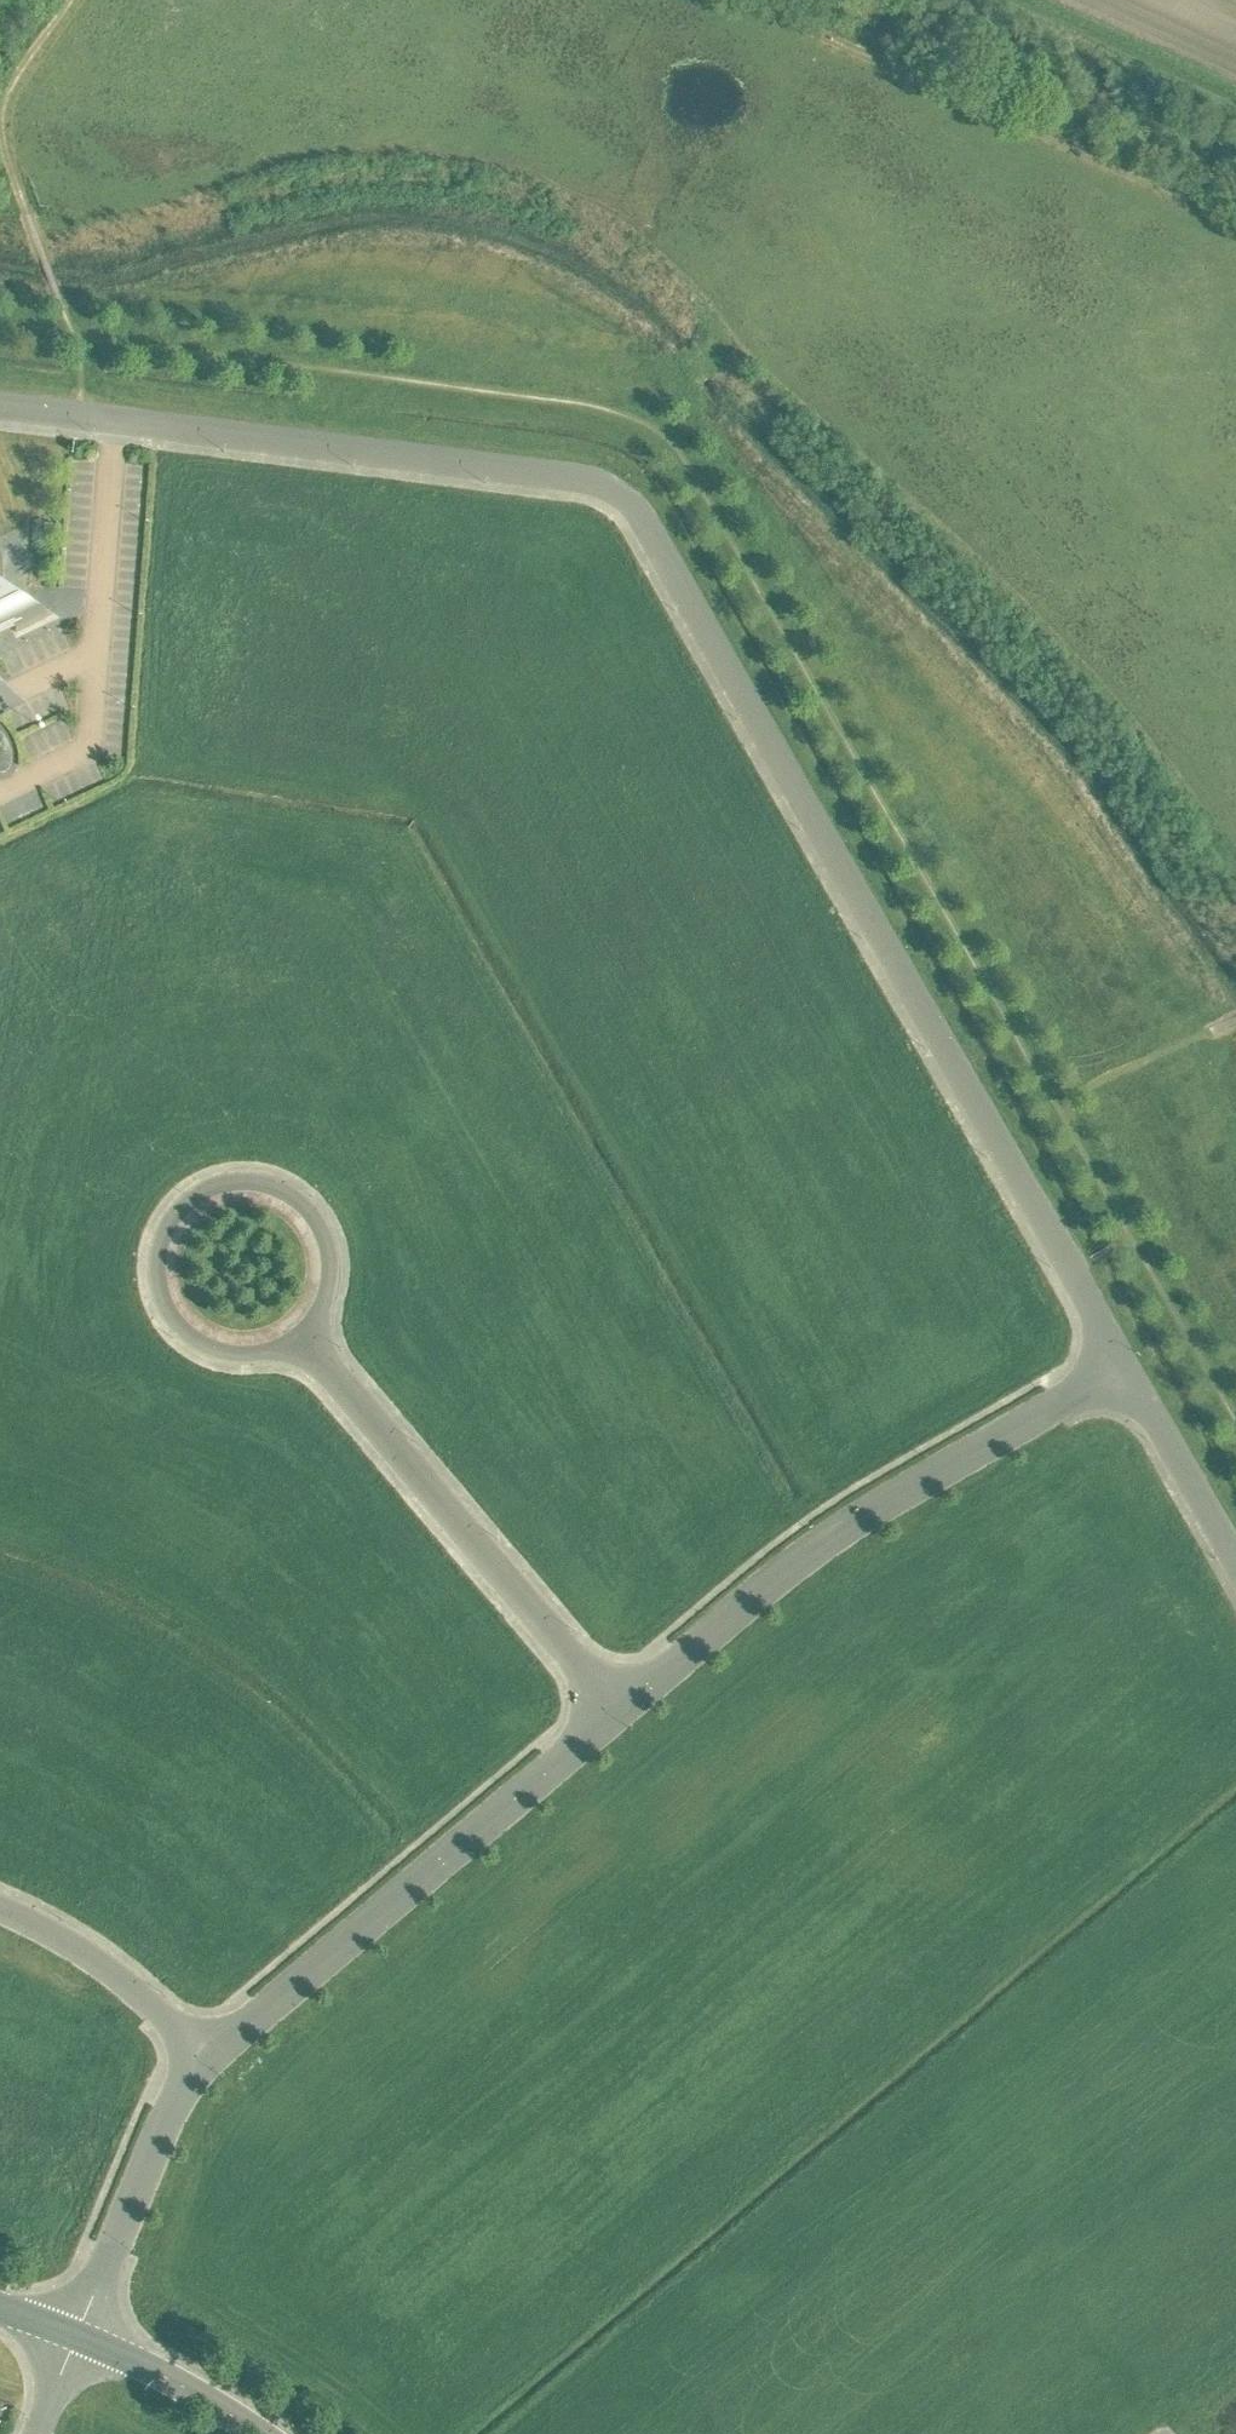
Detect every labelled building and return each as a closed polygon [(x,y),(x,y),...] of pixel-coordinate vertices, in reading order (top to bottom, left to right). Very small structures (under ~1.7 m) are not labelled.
[(0,554),(0,641),(51,616),(38,607),(24,613),(1,597),(1,553),(0,554)]
